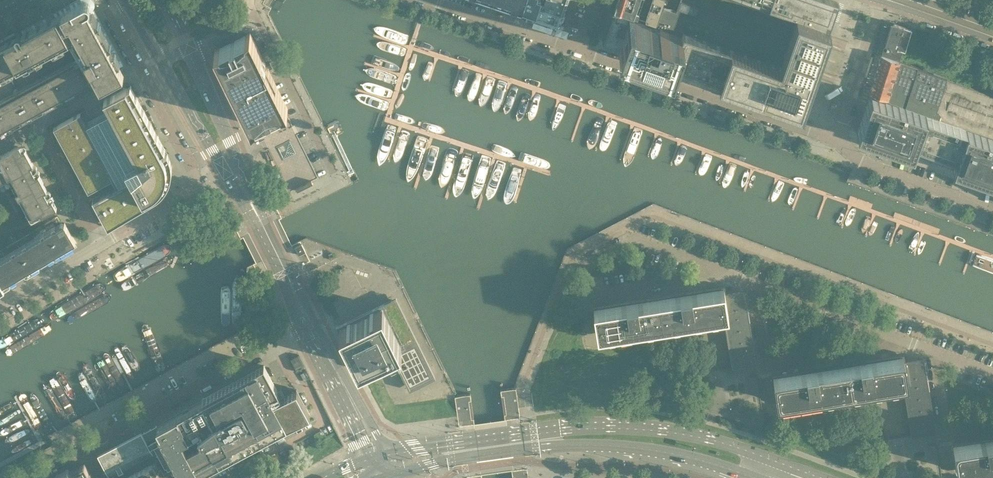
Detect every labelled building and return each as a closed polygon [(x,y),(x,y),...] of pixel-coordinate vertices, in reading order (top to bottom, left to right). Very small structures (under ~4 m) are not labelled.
[(21,29),(23,33),(21,30),(21,29),(20,29),(19,29),(18,29),(17,30),(16,31),(16,32),(16,33),(17,34),(18,36),(0,45),(0,75),(39,54),(74,35),(85,56),(29,87),(19,92),(0,103),(0,132),(87,85),(81,74),(84,72),(85,72),(85,71),(85,70),(85,69),(87,68),(93,80),(124,63),(94,8),(94,7),(95,6),(95,5),(95,4),(95,3),(95,2),(95,1),(94,0),(75,0),(21,29)] [(520,13),(525,0),(482,0),(520,13)] [(520,13),(535,18),(539,5),(541,0),(525,0),(520,13)] [(567,0),(541,0),(539,5),(563,12),(567,0)] [(831,0),(680,0),(676,11),(663,6),(656,26),(613,11),(603,42),(635,53),(729,86),(801,111),(809,87),(815,72),(824,45),(839,3),(831,0)] [(614,10),(655,24),(663,2),(663,0),(617,0),(614,10)] [(560,22),(563,12),(539,5),(535,18),(554,24),(555,24),(556,26),(560,24),(559,22),(560,22)] [(896,47),(903,26),(895,23),(890,26),(884,43),(896,47)] [(909,29),(903,26),(896,47),(902,50),(909,29)] [(288,107),(269,69),(272,68),(270,63),(267,64),(250,31),(237,42),(236,40),(235,40),(236,42),(231,44),(231,42),(230,43),(231,45),(214,49),(252,125),(257,121),(256,120),(265,113),(266,116),(272,113),(270,110),(281,108),(282,109),(288,107)] [(902,50),(896,47),(884,43),(881,54),(899,60),(902,50)] [(911,104),(912,100),(906,98),(904,104),(935,115),(936,111),(946,79),(947,78),(899,60),(881,54),(869,92),(887,99),(896,73),(913,79),(908,95),(928,102),(927,105),(918,102),(917,106),(911,104)] [(946,79),(936,111),(939,112),(940,114),(938,118),(992,137),(992,96),(946,79)] [(130,85),(99,102),(102,110),(91,116),(85,110),(54,127),(88,191),(95,187),(98,191),(100,195),(93,199),(108,227),(154,200),(155,199),(157,198),(159,196),(161,194),(163,193),(164,191),(165,190),(167,188),(167,187),(168,184),(169,183),(170,181),(170,179),(171,177),(171,176),(171,174),(171,171),(171,169),(171,168),(171,165),(171,164),(171,163),(170,160),(169,158),(169,157),(168,155),(167,153),(163,155),(161,151),(165,149),(130,85)] [(938,118),(940,114),(939,112),(936,111),(935,115),(934,117),(870,94),(857,133),(992,180),(992,137),(938,118)] [(17,146),(0,155),(0,164),(8,178),(7,179),(10,183),(36,169),(22,144),(17,146)] [(0,164),(0,183),(7,179),(8,178),(0,164)] [(36,169),(10,183),(16,194),(19,198),(18,198),(29,219),(30,219),(32,221),(43,215),(43,216),(57,208),(36,169)] [(311,180),(296,188),(297,191),(313,183),(311,180)] [(0,250),(0,286),(7,282),(8,283),(76,243),(64,223),(62,224),(57,216),(0,250)] [(302,243),(295,247),(299,255),(306,251),(302,243)] [(728,312),(726,300),(725,294),(726,294),(726,293),(724,286),(592,307),(597,336),(723,316),(724,316),(724,313),(728,312)] [(747,309),(745,292),(744,290),(726,293),(726,294),(725,294),(728,312),(747,309)] [(339,328),(358,366),(385,352),(385,353),(388,352),(388,351),(392,349),(392,350),(395,348),(415,339),(394,301),(373,311),(373,310),(347,323),(347,324),(339,328)] [(750,323),(747,309),(728,312),(724,313),(724,316),(723,316),(725,326),(750,323)] [(751,334),(750,323),(725,326),(727,338),(751,334)] [(753,346),(751,334),(727,338),(728,350),(753,346)] [(756,363),(753,346),(728,350),(730,365),(730,367),(756,363)] [(907,381),(905,368),(904,362),(905,362),(905,361),(904,354),(772,375),(776,404),(903,384),(904,384),(903,382),(907,381)] [(297,371),(302,368),(304,367),(298,355),(291,359),(297,371)] [(927,378),(924,360),(924,358),(905,361),(905,362),(904,362),(905,368),(907,381),(914,380),(927,378)] [(226,458),(250,446),(251,446),(253,446),(254,445),(255,445),(255,444),(255,443),(310,414),(296,389),(281,397),(264,365),(202,398),(203,400),(156,425),(101,455),(114,477),(190,477),(226,458)] [(929,390),(927,378),(914,380),(907,381),(903,382),(904,384),(903,384),(904,394),(929,390)] [(931,401),(929,390),(904,394),(906,405),(931,401)] [(933,413),(931,401),(906,405),(908,417),(933,413)] [(473,424),(472,413),(467,413),(466,406),(461,407),(462,411),(459,412),(460,425),(473,424)] [(936,431),(933,413),(908,417),(910,433),(911,435),(936,431)] [(314,434),(314,435),(315,437),(316,438),(317,440),(317,441),(318,441),(319,441),(326,437),(325,436),(322,429),(315,433),(314,433),(314,434)] [(951,444),(956,472),(992,466),(992,437),(951,444)] [(85,463),(70,471),(68,468),(55,476),(56,477),(92,477),(85,463)]
